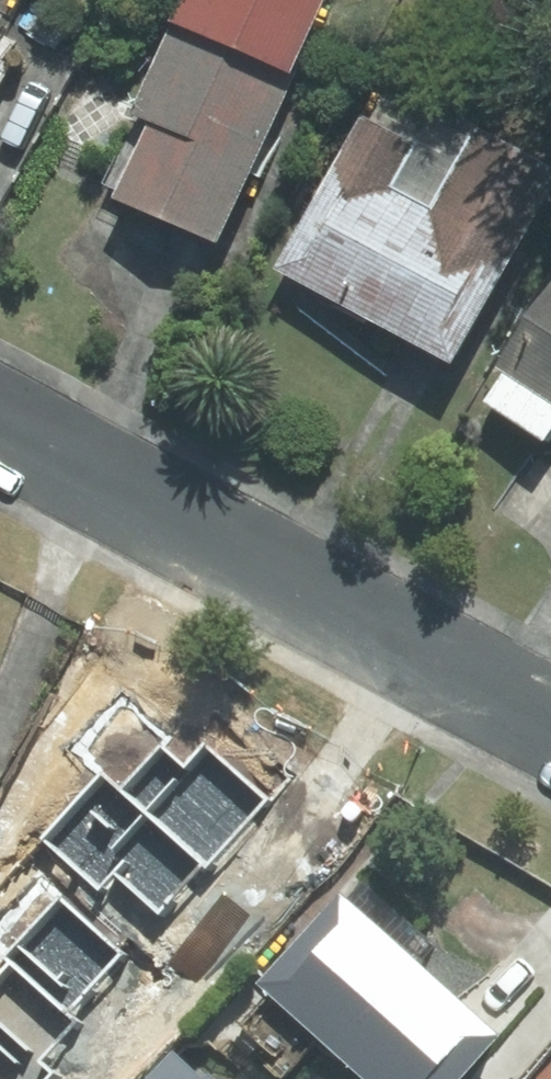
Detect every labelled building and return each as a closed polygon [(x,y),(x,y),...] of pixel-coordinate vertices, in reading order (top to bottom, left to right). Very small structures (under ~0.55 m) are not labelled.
[(149,113),(169,121),(137,199),(245,243),(344,0),(195,0),(149,113)] [(0,23),(0,112),(16,82),(1,74),(21,35),(0,23)] [(399,83),(380,120),(426,143),(403,188),(449,211),(490,128),(399,83)] [(369,114),(290,271),(325,288),(435,343),(480,365),(550,225),(550,159),(490,128),(449,211),(403,188),(426,143),(380,120),(369,114)] [(513,365),(521,370),(550,388),(550,304),(513,365)] [(521,370),(502,402),(550,431),(550,388),(521,370)] [(162,747),(122,793),(202,861),(208,865),(265,800),(201,744),(183,765),(162,747)] [(99,773),(42,839),(100,887),(112,873),(158,912),(202,861),(122,793),(99,773)] [(354,891),(323,929),(278,981),(395,1078),(485,1078),(523,1033),(354,891)] [(59,898),(5,954),(11,961),(66,1011),(120,955),(59,898)] [(0,973),(0,1078),(47,1078),(51,1074),(38,1062),(76,1020),(66,1011),(11,961),(0,973)] [(170,1078),(242,1078),(199,1044),(170,1078)]
